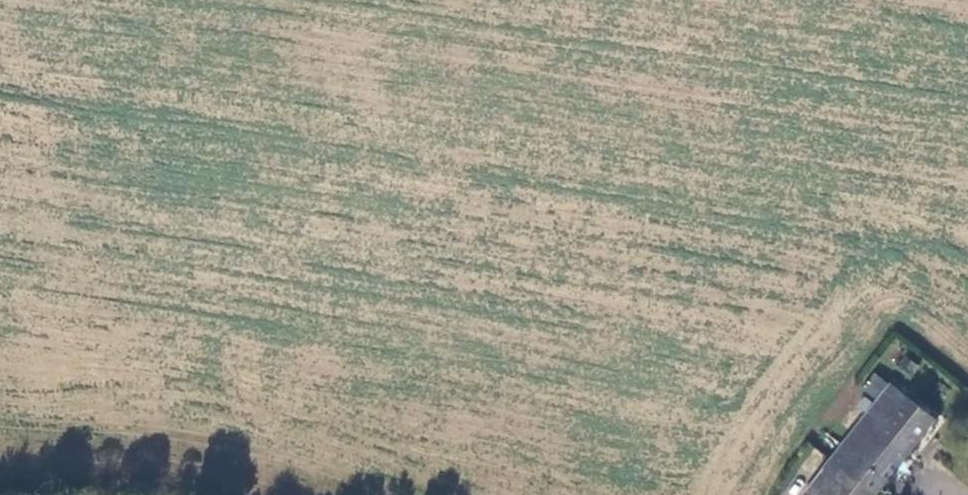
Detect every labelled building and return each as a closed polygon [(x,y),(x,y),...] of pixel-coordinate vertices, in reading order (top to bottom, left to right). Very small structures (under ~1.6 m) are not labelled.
[(937,421),(896,393),(812,494),(880,494),(937,421)]
